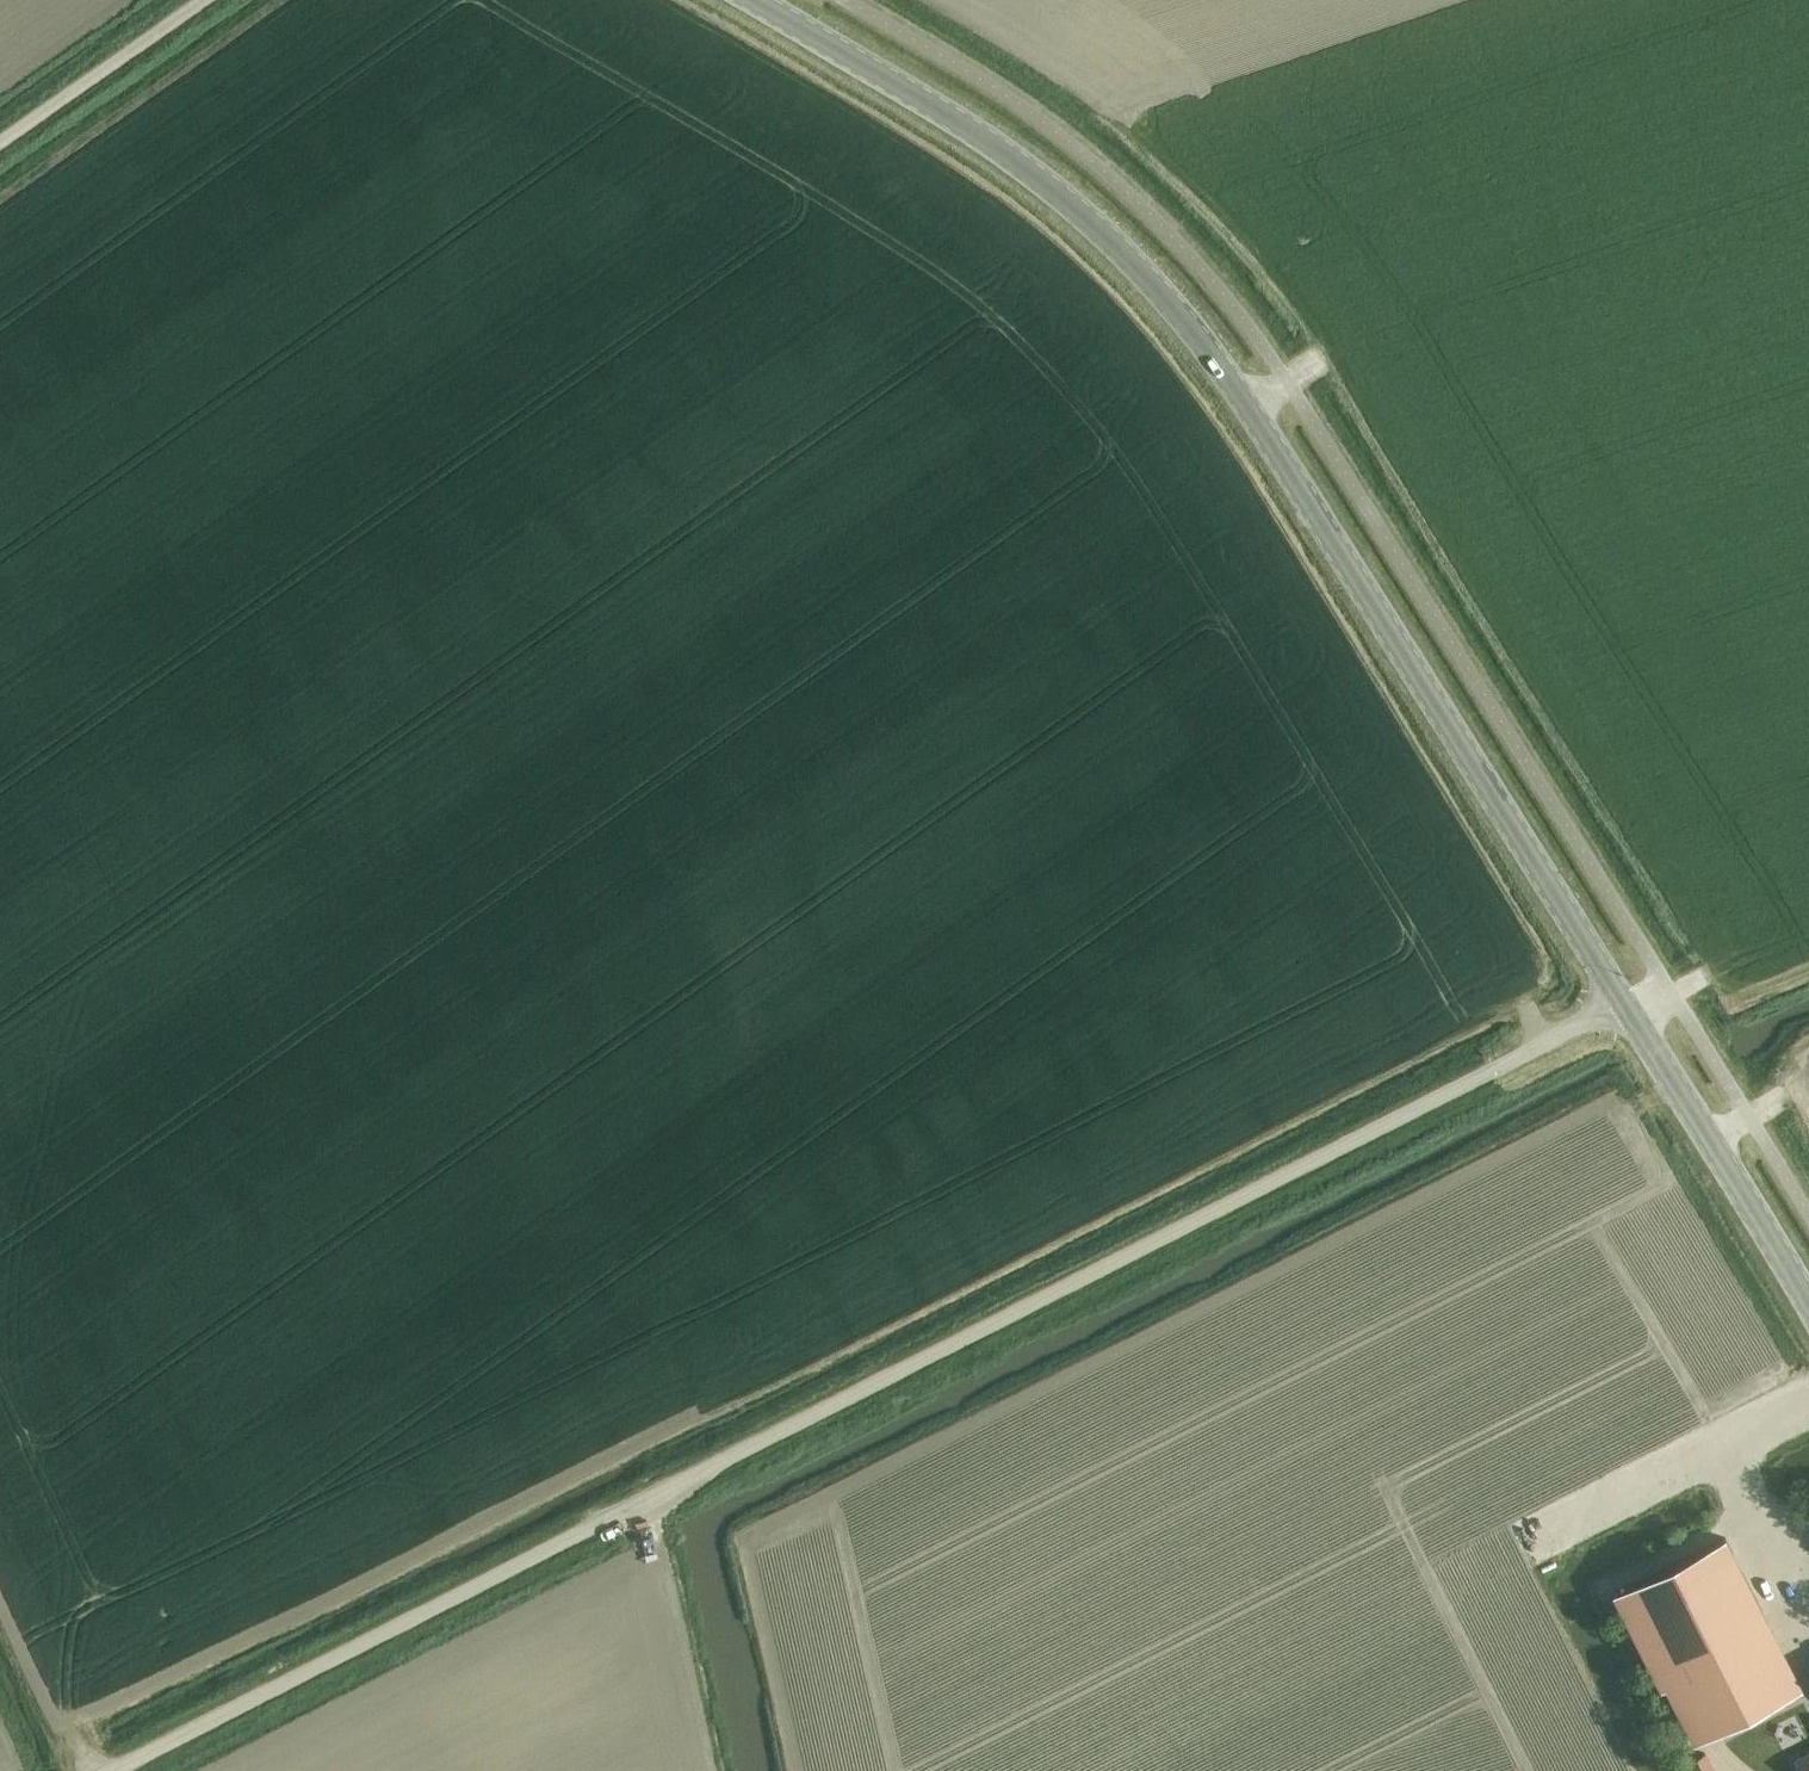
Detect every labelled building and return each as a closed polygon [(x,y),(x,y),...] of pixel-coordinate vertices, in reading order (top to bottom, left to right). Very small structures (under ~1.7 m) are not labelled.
[(1693,1745),(1804,1689),(1729,1540),(1618,1596),(1693,1745)] [(1795,1758),(1801,1770),(1808,1770),(1808,1752),(1795,1758)]
